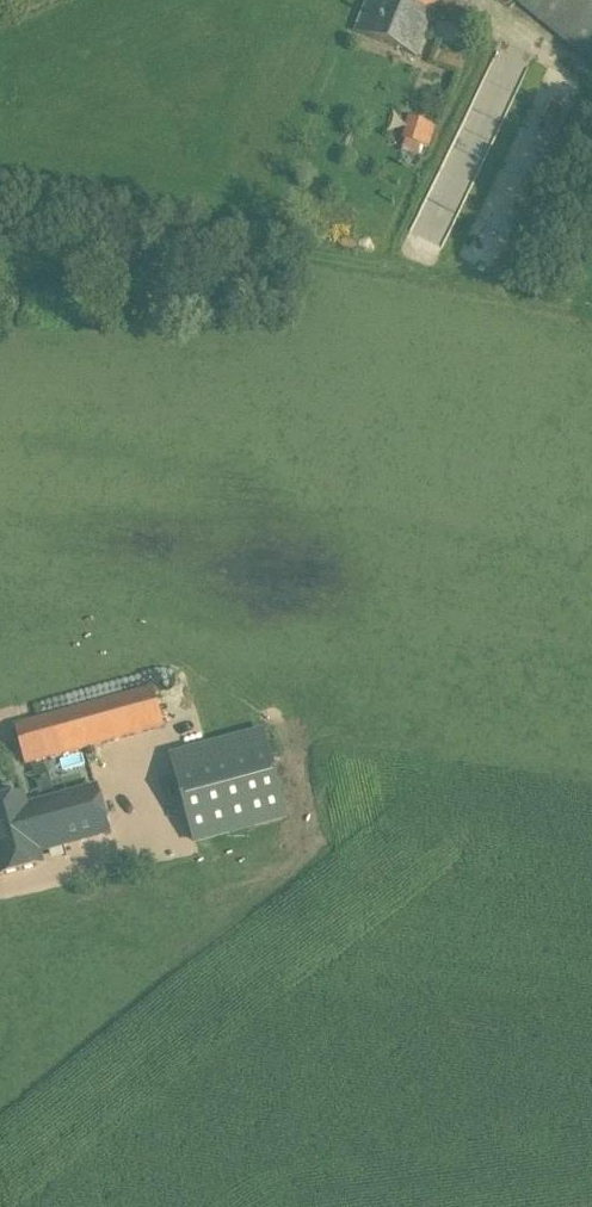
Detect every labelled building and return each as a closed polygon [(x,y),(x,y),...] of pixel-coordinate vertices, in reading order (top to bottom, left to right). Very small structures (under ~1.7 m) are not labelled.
[(355,33),(417,57),(440,0),(368,0),(355,33)] [(591,65),(591,0),(511,0),(591,65)] [(438,148),(447,125),(430,118),(421,141),(438,148)] [(50,759),(164,727),(153,689),(16,727),(26,765),(35,797),(58,790),(50,759)] [(270,750),(174,776),(193,847),(289,821),(270,750)] [(96,786),(25,805),(23,798),(0,804),(0,873),(0,874),(41,863),(38,851),(109,832),(96,786)]
